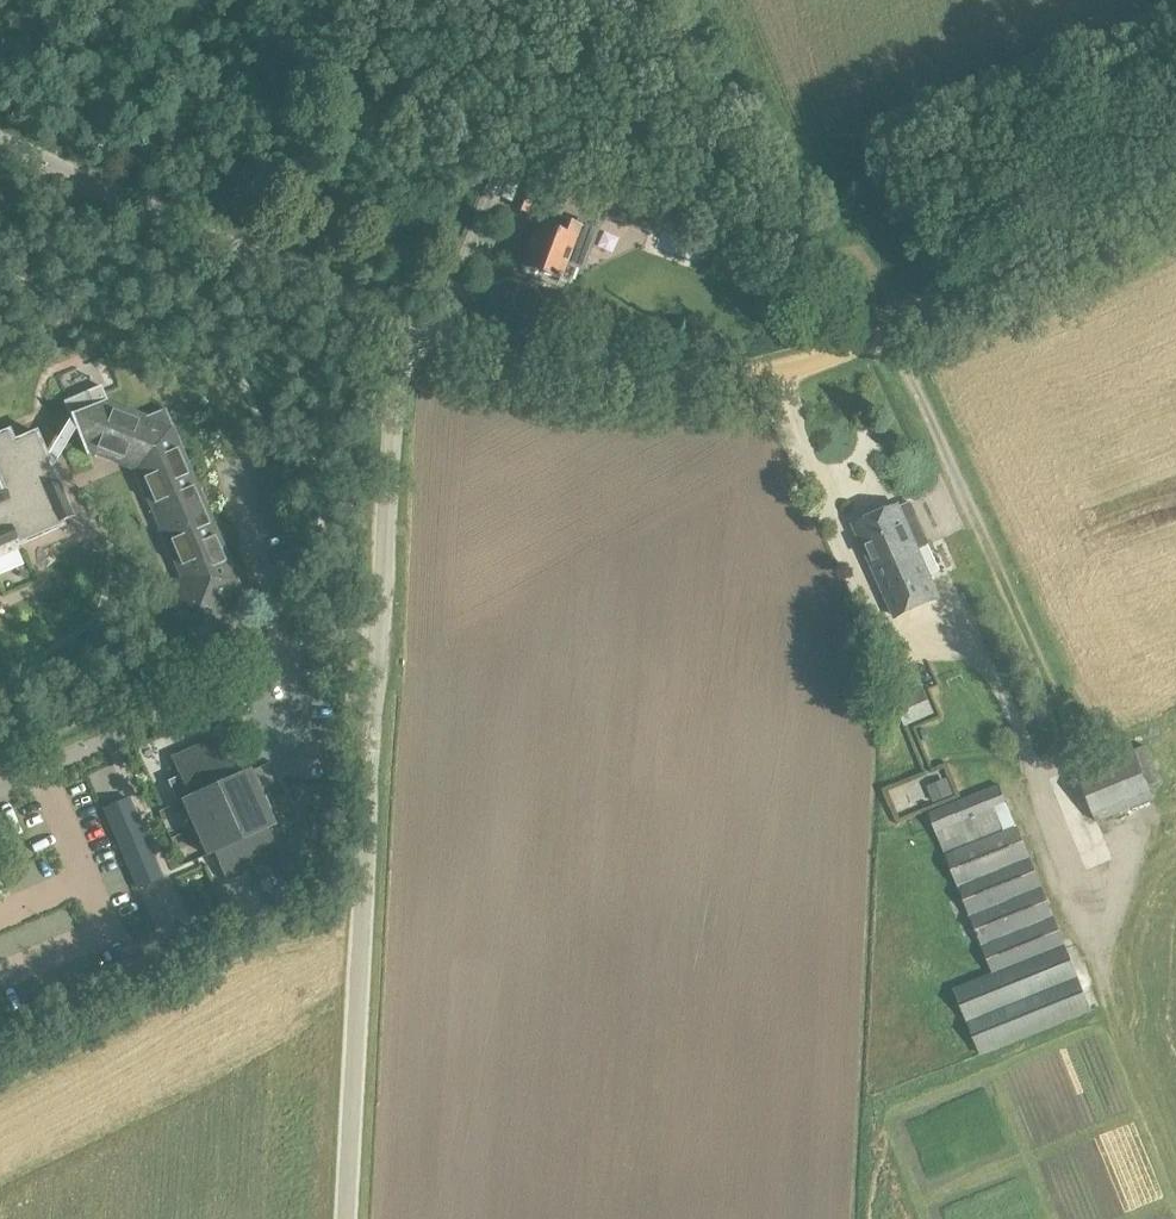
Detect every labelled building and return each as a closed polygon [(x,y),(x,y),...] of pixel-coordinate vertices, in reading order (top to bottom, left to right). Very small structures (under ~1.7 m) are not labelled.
[(495,161),(482,199),(498,205),(503,187),(516,191),(511,207),(530,213),(545,179),(523,171),(495,161)] [(620,185),(617,192),(605,216),(651,234),(661,208),(659,207),(661,200),(620,185)] [(664,224),(674,247),(695,238),(685,216),(664,224)] [(536,225),(522,265),(561,279),(567,281),(571,280),(576,268),(574,263),(567,261),(575,239),(536,225)] [(180,598),(168,627),(164,625),(154,650),(202,670),(212,645),(207,643),(221,609),(246,598),(165,409),(139,420),(104,406),(88,445),(119,458),(128,454),(188,595),(180,598)] [(16,540),(18,545),(19,544),(63,525),(61,521),(72,516),(51,468),(76,429),(71,417),(46,456),(36,431),(13,441),(9,430),(0,434),(0,547),(16,540)] [(899,507),(856,526),(896,616),(939,598),(918,550),(932,544),(912,500),(899,505),(899,507)] [(79,539),(95,530),(84,512),(69,522),(79,539)] [(109,624),(97,632),(108,647),(120,639),(109,624)] [(86,641),(97,656),(108,647),(97,632),(86,641)] [(97,656),(86,641),(74,649),(86,664),(97,656)] [(86,664),(74,649),(63,658),(74,673),(86,664)] [(54,664),(43,672),(54,688),(66,679),(54,664)] [(54,688),(43,672),(31,681),(43,696),(54,688)] [(906,727),(935,712),(922,689),(896,703),(906,727)] [(212,729),(238,717),(231,701),(205,713),(212,729)] [(217,739),(173,758),(181,776),(167,781),(178,803),(183,801),(207,855),(215,852),(227,880),(279,857),(266,829),(274,826),(250,771),(231,779),(227,771),(231,770),(217,739)] [(1147,744),(1134,748),(1133,743),(1075,767),(1093,813),(1151,790),(1151,788),(1162,783),(1147,744)] [(929,786),(935,803),(953,796),(946,779),(929,786)] [(1093,1013),(998,783),(928,812),(992,972),(954,989),(981,1056),(1093,1013)] [(129,799),(105,809),(138,888),(163,878),(129,799)] [(199,852),(168,862),(173,877),(204,867),(199,852)] [(217,890),(224,904),(237,899),(230,884),(217,890)]
